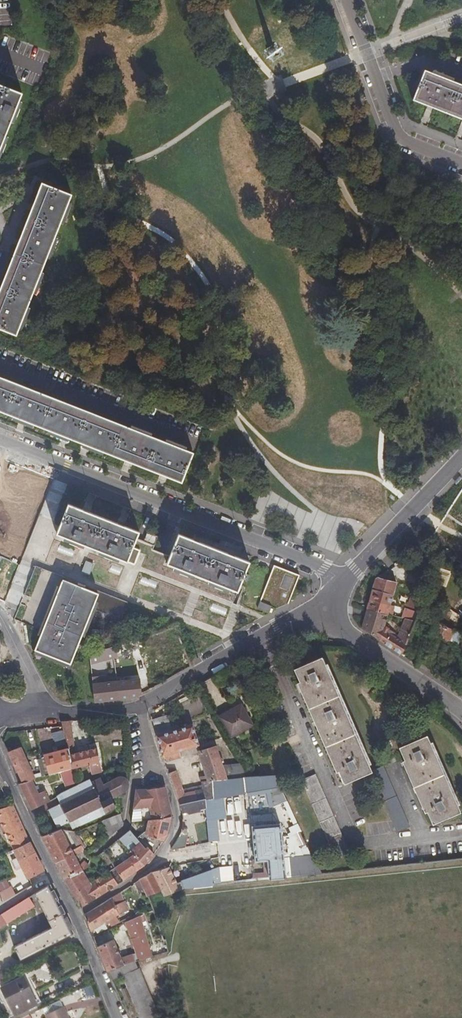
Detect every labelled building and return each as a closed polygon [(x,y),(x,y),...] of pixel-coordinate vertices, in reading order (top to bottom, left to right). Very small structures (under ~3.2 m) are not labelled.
[(410,99),(426,106),(461,121),(461,87),(418,69),(407,98),(410,99)] [(0,85),(0,149),(22,94),(0,85)] [(15,334),(73,194),(44,182),(30,215),(15,251),(14,254),(0,287),(0,328),(15,334)] [(191,456),(0,379),(0,413),(22,422),(76,444),(88,449),(107,457),(128,465),(164,480),(180,486),(191,456)] [(56,532),(112,555),(121,559),(134,564),(143,545),(144,542),(154,546),(158,536),(148,532),(145,541),(136,538),(139,531),(120,524),(86,510),(68,503),(61,520),(56,532)] [(170,556),(167,563),(237,592),(248,563),(228,555),(193,540),(179,535),(170,556)] [(84,571),(91,574),(95,562),(87,560),(84,571)] [(128,601),(37,564),(25,594),(50,604),(33,649),(69,663),(93,604),(107,610),(106,613),(121,619),(128,601)] [(299,575),(274,565),(258,608),(269,612),(271,607),(276,609),(289,604),(299,575)] [(447,572),(436,568),(419,609),(417,613),(416,616),(428,621),(431,612),(431,611),(438,593),(441,594),(443,590),(440,589),(447,572)] [(392,577),(382,574),(375,578),(373,587),(367,609),(387,614),(396,582),(392,581),(392,577)] [(407,604),(405,610),(401,618),(404,619),(414,621),(416,616),(417,613),(419,609),(407,604)] [(436,623),(461,634),(461,625),(458,623),(459,619),(450,615),(450,614),(438,608),(432,622),(436,623)] [(384,626),(387,614),(367,609),(362,627),(400,654),(413,622),(414,621),(404,619),(400,628),(401,629),(397,637),(388,631),(388,629),(384,626)] [(436,623),(432,633),(449,639),(450,639),(460,642),(461,639),(461,638),(461,634),(436,623)] [(90,653),(91,663),(118,656),(115,645),(90,653)] [(371,772),(371,771),(356,738),(345,711),(328,672),(322,657),(293,669),(299,682),(314,717),(333,761),(338,772),(343,784),(371,772)] [(96,698),(96,701),(132,697),(142,693),(141,686),(140,678),(107,682),(105,665),(92,667),(96,698)] [(314,717),(299,682),(297,683),(306,706),(318,732),(335,772),(338,772),(333,761),(314,717)] [(253,723),(241,702),(233,706),(234,709),(221,716),(231,735),(253,723)] [(157,734),(172,730),(167,715),(153,719),(157,734)] [(61,721),(61,724),(63,734),(64,734),(68,748),(69,754),(74,752),(73,747),(73,742),(72,736),(69,720),(61,721)] [(192,725),(172,730),(157,734),(156,735),(162,754),(164,756),(165,761),(181,757),(179,750),(198,745),(192,725)] [(405,761),(428,812),(433,825),(461,813),(450,788),(433,749),(427,736),(399,747),(405,761)] [(45,790),(58,786),(55,772),(42,775),(35,776),(33,772),(19,744),(8,749),(23,780),(18,782),(30,806),(49,797),(45,790)] [(213,781),(243,778),(241,765),(221,767),(220,762),(222,762),(216,746),(198,753),(200,761),(205,776),(204,778),(200,779),(203,789),(202,790),(196,791),(196,787),(193,788),(193,792),(185,793),(177,771),(169,774),(180,804),(204,800),(214,798),(213,781)] [(96,747),(74,752),(69,754),(73,767),(89,764),(92,774),(102,772),(96,747)] [(42,775),(55,772),(73,767),(69,754),(68,748),(44,754),(45,757),(37,759),(40,770),(42,775)] [(428,812),(405,761),(403,762),(417,793),(425,813),(428,812)] [(371,771),(371,772),(378,788),(384,802),(393,821),(398,832),(400,831),(410,828),(395,793),(383,766),(371,771)] [(320,788),(315,775),(301,780),(309,797),(313,807),(324,832),(336,859),(350,854),(336,823),(320,788)] [(60,792),(56,794),(60,802),(49,809),(58,825),(70,820),(73,826),(75,826),(108,814),(110,817),(111,816),(120,813),(112,797),(125,790),(127,787),(127,785),(127,782),(126,779),(123,776),(117,777),(105,783),(100,776),(91,780),(89,778),(60,792)] [(269,787),(268,776),(243,778),(213,781),(214,798),(246,792),(245,789),(269,787)] [(278,780),(273,783),(275,787),(272,788),(274,804),(286,802),(278,780)] [(153,819),(172,817),(173,816),(165,785),(148,788),(136,789),(134,805),(131,821),(142,820),(142,815),(141,807),(150,806),(152,816),(153,819)] [(205,808),(204,800),(180,804),(182,809),(182,812),(187,811),(189,812),(201,811),(201,809),(205,808)] [(229,813),(249,812),(248,800),(235,800),(235,803),(228,803),(229,813)] [(16,850),(32,842),(16,808),(7,812),(0,815),(16,850)] [(111,816),(116,829),(123,824),(125,813),(121,812),(120,813),(111,816)] [(154,837),(166,842),(170,833),(172,817),(153,819),(152,819),(151,832),(152,836),(154,837)] [(275,878),(283,877),(277,824),(251,826),(255,862),(266,861),(268,879),(275,878)] [(130,825),(129,829),(133,834),(138,830),(130,825)] [(140,828),(138,830),(133,834),(139,840),(146,848),(148,846),(149,847),(152,844),(140,828)] [(62,829),(42,835),(55,861),(73,853),(73,851),(62,829)] [(79,848),(82,847),(73,829),(70,829),(79,848)] [(126,832),(121,835),(125,840),(133,834),(129,829),(126,832)] [(189,833),(181,833),(177,842),(171,849),(171,850),(185,848),(189,833)] [(118,838),(113,842),(120,850),(126,845),(118,838)] [(146,848),(139,840),(134,844),(129,848),(134,853),(144,864),(154,853),(149,847),(148,846),(146,848)] [(29,878),(30,878),(45,871),(32,842),(16,850),(20,858),(15,861),(19,869),(24,867),(29,878)] [(84,851),(82,847),(79,848),(73,851),(73,853),(75,856),(84,851)] [(114,866),(106,852),(104,849),(95,856),(107,871),(114,866)] [(73,853),(55,861),(63,877),(81,868),(79,864),(75,856),(73,853)] [(114,866),(123,879),(144,864),(134,853),(114,866)] [(286,859),(289,877),(313,874),(309,856),(286,859)] [(79,864),(81,868),(87,862),(85,860),(79,864)] [(81,868),(63,877),(82,906),(123,880),(123,879),(114,866),(107,871),(90,881),(81,868)] [(153,872),(160,891),(162,897),(177,891),(210,885),(211,885),(208,871),(204,873),(175,882),(168,867),(156,871),(153,872)] [(160,891),(153,872),(148,875),(142,878),(140,879),(144,889),(146,895),(160,891)] [(35,891),(49,887),(46,877),(32,882),(35,891)] [(140,879),(135,882),(139,891),(144,889),(140,879)] [(52,885),(37,894),(34,896),(37,901),(40,899),(53,928),(16,947),(22,960),(75,934),(62,906),(52,885)] [(13,889),(2,894),(6,903),(18,896),(15,889),(13,890),(13,889)] [(120,898),(117,893),(116,894),(112,896),(115,901),(120,898)] [(105,901),(104,902),(112,918),(121,913),(130,910),(128,900),(117,904),(115,901),(112,896),(105,901)] [(0,917),(0,930),(37,907),(32,898),(0,917)] [(112,918),(104,902),(102,903),(85,913),(92,931),(97,927),(98,929),(107,924),(106,922),(105,921),(112,918)] [(137,917),(126,922),(139,956),(135,957),(133,954),(122,957),(124,964),(129,963),(134,962),(150,956),(152,955),(150,949),(148,945),(142,929),(137,917)] [(114,939),(98,946),(104,960),(108,971),(124,965),(124,964),(122,957),(114,939)] [(123,974),(142,1017),(156,1017),(159,1017),(139,968),(123,974)] [(27,971),(0,984),(0,992),(12,1017),(42,1002),(27,971)] [(48,1015),(49,1017),(70,1017),(66,1007),(48,1015)]
